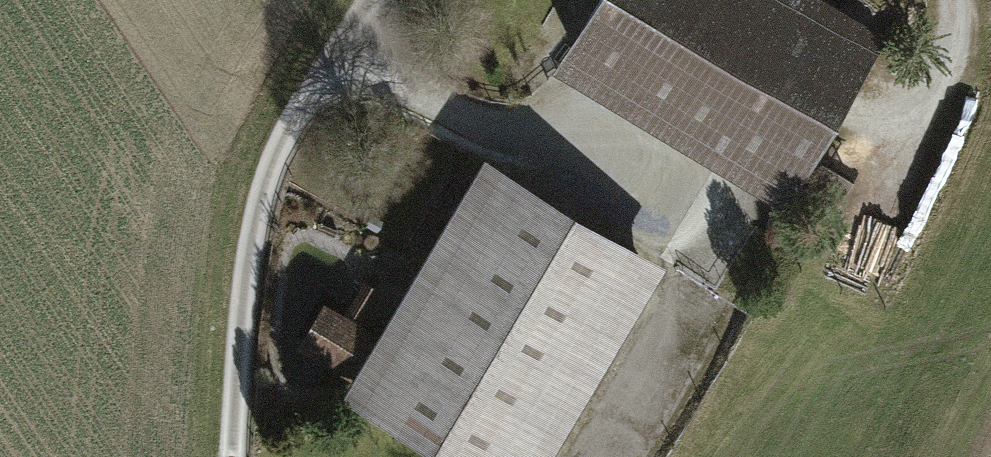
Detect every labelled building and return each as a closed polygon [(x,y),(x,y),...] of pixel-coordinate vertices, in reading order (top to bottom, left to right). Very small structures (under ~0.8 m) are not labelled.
[(887,21),(852,0),(582,0),(551,52),(786,191),(875,41),(887,21)] [(666,260),(483,151),(387,311),(377,327),(325,296),(298,342),(350,373),(339,391),(450,456),(548,456),(666,260)]
